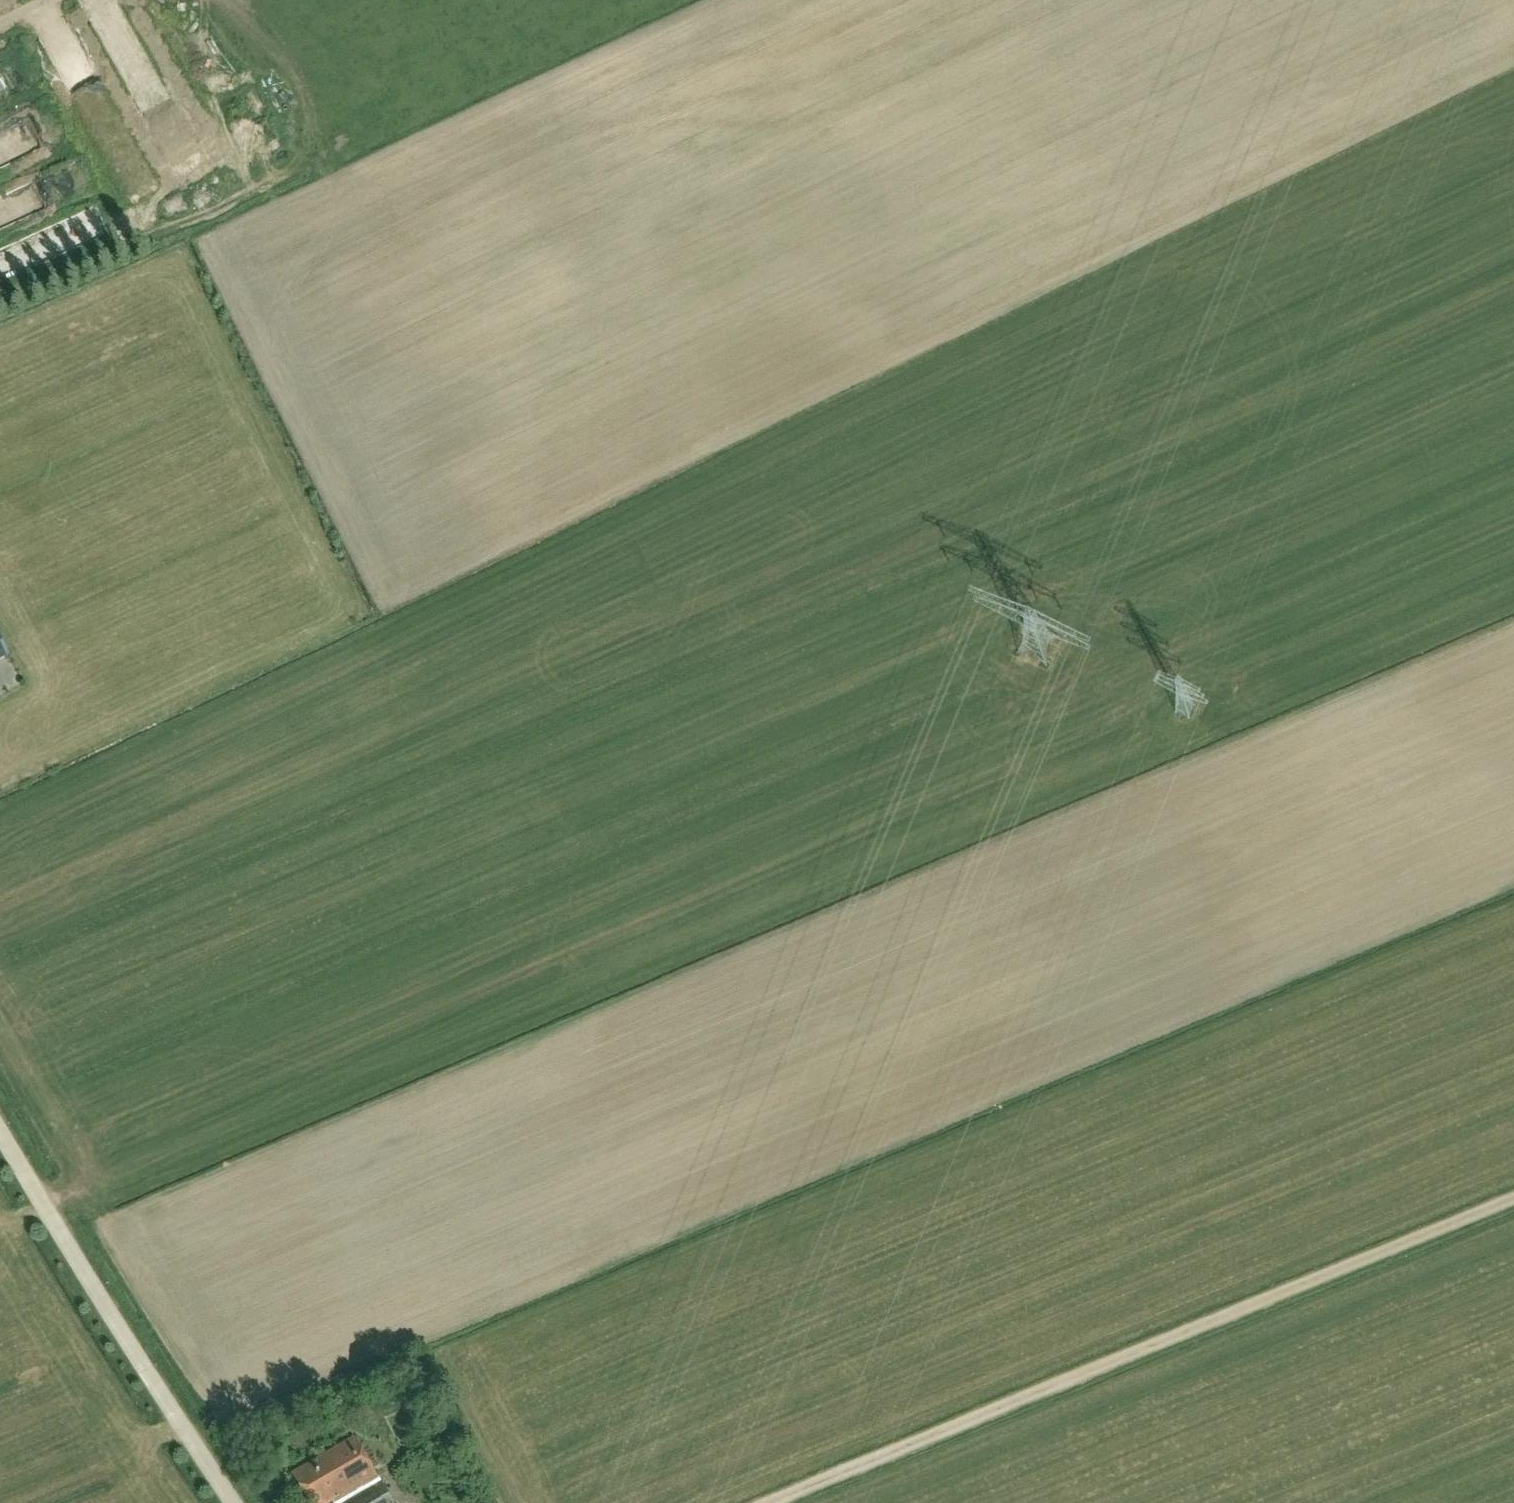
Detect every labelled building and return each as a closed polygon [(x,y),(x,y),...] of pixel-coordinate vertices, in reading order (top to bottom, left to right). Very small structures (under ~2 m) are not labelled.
[(354,1437),(292,1473),(309,1502),(328,1502),(332,1501),(334,1502),(392,1502),(354,1437)]
